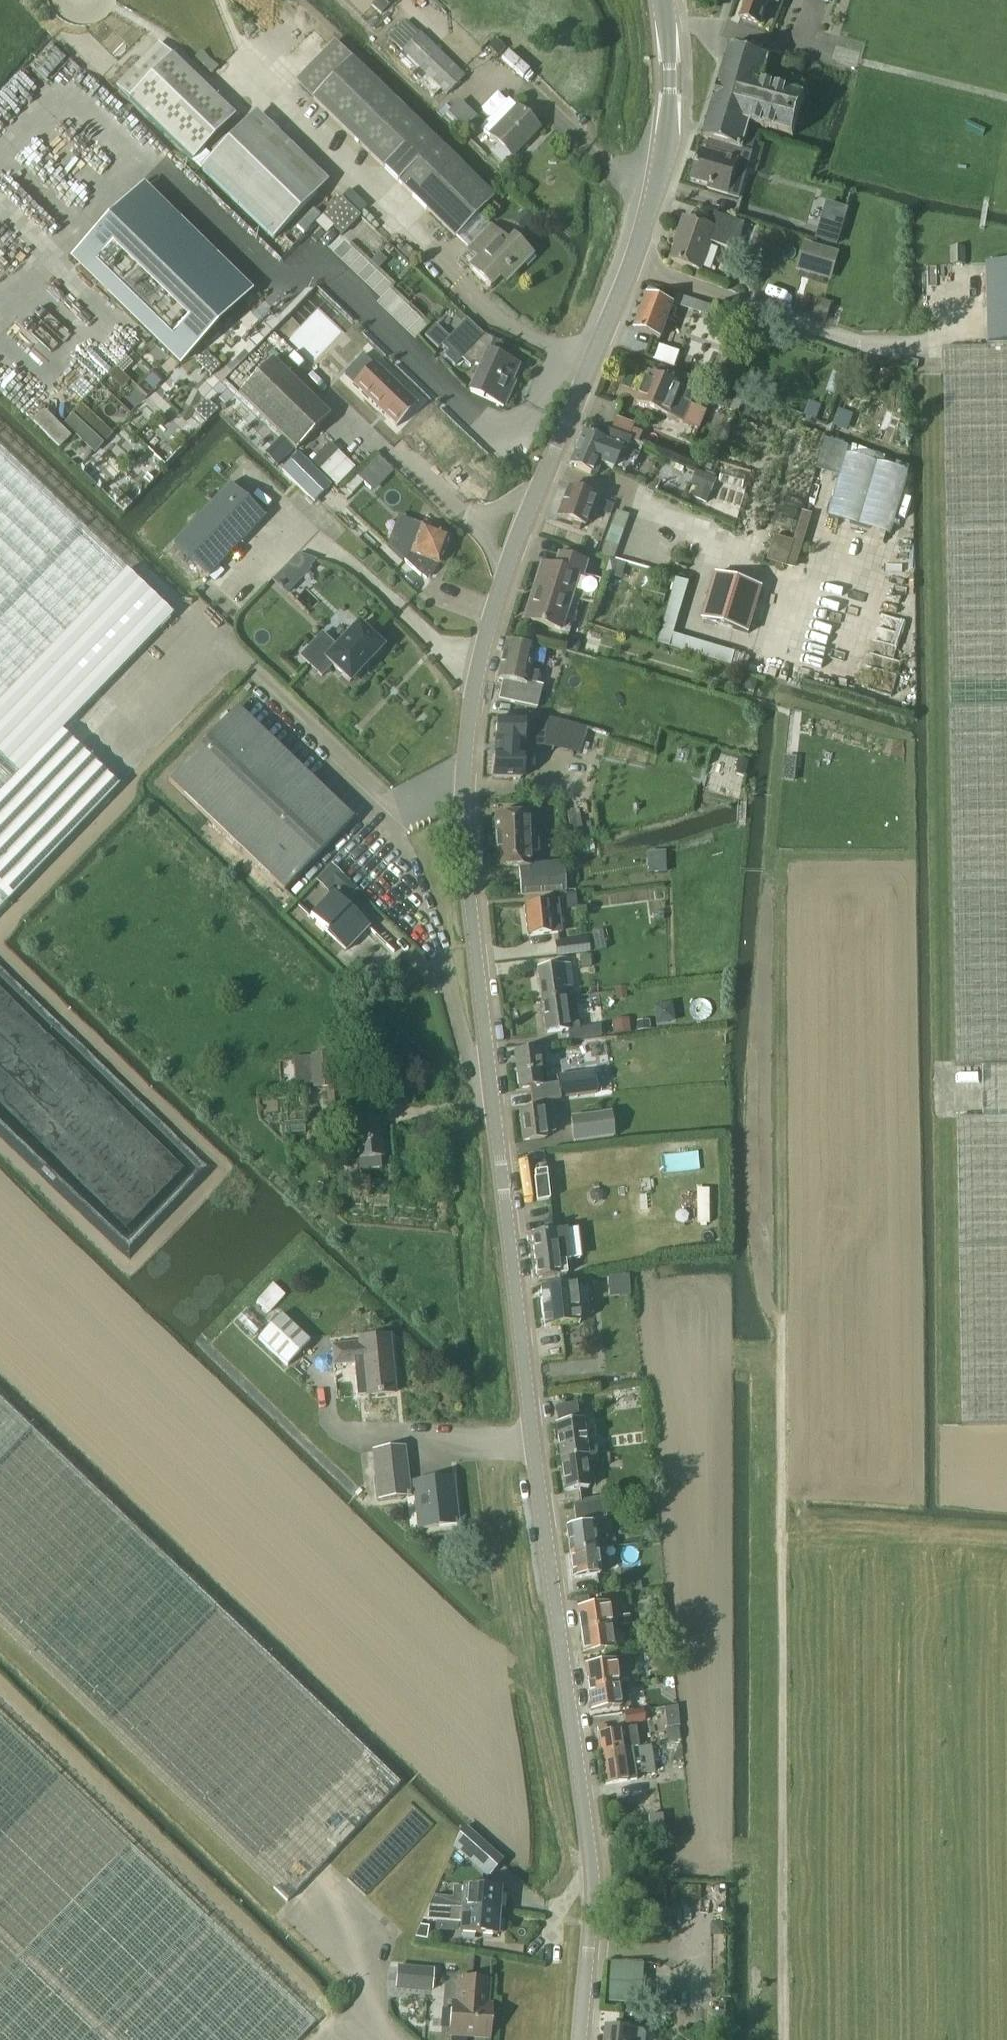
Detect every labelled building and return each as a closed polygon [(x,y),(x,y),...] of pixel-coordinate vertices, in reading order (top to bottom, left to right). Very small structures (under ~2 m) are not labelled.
[(780,0),(747,0),(740,20),(759,27),(768,2),(778,5),(780,0)] [(406,22),(388,40),(401,53),(395,59),(433,97),(440,90),(446,96),(463,78),(419,34),(419,35),(406,22)] [(792,138),(805,98),(763,85),(770,61),(729,49),(701,139),(708,141),(743,151),(751,126),(792,138)] [(234,117),(170,55),(128,99),(192,161),(234,117)] [(494,197),(351,56),(312,96),(455,237),(494,197)] [(508,100),(480,128),(489,137),(510,158),(538,129),(516,108),(508,100)] [(316,195),(243,125),(200,169),(273,239),(316,195)] [(726,196),(736,163),(748,166),(752,153),(743,151),(708,141),(705,153),(701,152),(692,181),(709,187),(708,190),(726,196)] [(143,187),(71,260),(178,365),(250,292),(143,187)] [(735,252),(744,225),(714,214),(709,228),(683,218),(677,234),(679,235),(670,261),(700,271),(710,243),(735,252)] [(512,275),(531,255),(513,237),(508,243),(491,226),(468,249),(477,258),(469,266),(489,286),(506,269),(512,275)] [(831,283),(839,254),(803,243),(795,272),(831,283)] [(984,263),(986,346),(941,347),(956,1064),(982,1064),(983,1116),(957,1117),(957,1425),(1006,1424),(1006,263),(984,263)] [(660,339),(673,306),(709,319),(713,309),(676,295),(672,305),(646,296),(634,329),(660,339)] [(820,301),(814,319),(826,324),(833,306),(820,301)] [(466,319),(440,346),(447,352),(443,356),(455,367),(462,360),(470,368),(473,364),(480,367),(469,393),(503,408),(503,407),(500,406),(518,366),(487,353),(493,341),(500,344),(483,336),(466,319)] [(329,416),(272,360),(238,395),(296,451),(329,416)] [(649,373),(636,404),(668,417),(668,415),(684,421),(691,404),(695,392),(680,387),(681,385),(680,385),(683,377),(660,369),(657,376),(649,373)] [(719,394),(714,407),(737,416),(742,403),(719,394)] [(614,468),(621,452),(625,454),(630,442),(608,432),(604,441),(584,432),(569,465),(589,474),(595,460),(614,468)] [(118,787),(60,731),(172,616),(0,451),(0,910),(118,787)] [(330,486),(297,454),(280,471),(313,503),(330,486)] [(766,474),(759,472),(750,469),(734,524),(750,529),(753,517),(771,523),(783,484),(765,479),(766,474)] [(206,577),(263,518),(228,485),(172,544),(206,577)] [(584,527),(594,499),(567,489),(557,517),(573,523),(571,527),(579,530),(580,526),(584,527)] [(608,514),(612,505),(602,502),(599,511),(608,514)] [(618,546),(629,515),(616,510),(605,541),(618,546)] [(392,546),(391,549),(405,562),(420,577),(422,575),(426,579),(434,570),(433,569),(435,567),(436,565),(437,565),(442,553),(445,552),(448,543),(447,540),(448,537),(420,527),(415,542),(396,535),(392,546)] [(559,630),(576,576),(580,578),(585,563),(559,555),(555,567),(542,563),(525,619),(559,630)] [(624,565),(608,560),(604,575),(619,580),(624,565)] [(750,633),(763,586),(717,573),(704,619),(750,633)] [(349,683),(381,648),(357,625),(336,648),(321,634),(299,657),(320,676),(331,666),(349,683)] [(568,636),(564,648),(575,651),(577,646),(575,638),(568,636)] [(505,641),(497,679),(502,680),(497,700),(536,709),(541,686),(536,684),(538,673),(529,671),(534,648),(505,641)] [(351,819),(236,708),(167,781),(282,891),(351,819)] [(494,753),(492,778),(519,780),(522,745),(544,746),(580,755),(587,730),(545,718),(524,716),(523,721),(496,719),(494,743),(499,743),(498,754),(494,753)] [(741,760),(737,775),(745,777),(749,762),(741,760)] [(494,820),(491,822),(492,828),(494,830),(495,842),(527,841),(526,815),(494,817),(494,820)] [(496,855),(493,857),(493,863),(496,865),(496,869),(518,869),(521,895),(564,892),(563,872),(562,862),(528,864),(528,853),(537,853),(537,841),(527,841),(495,842),(496,855)] [(327,892),(342,875),(330,864),(315,881),(327,892)] [(367,928),(331,893),(308,917),(345,951),(367,928)] [(576,909),(574,893),(565,894),(566,910),(576,909)] [(561,932),(557,902),(524,906),(528,936),(561,932)] [(379,929),(371,937),(391,957),(399,948),(379,929)] [(589,952),(587,939),(556,942),(557,956),(589,952)] [(590,953),(579,954),(580,967),(590,967),(590,953)] [(572,988),(569,965),(537,969),(541,1001),(563,999),(562,989),(572,988)] [(625,986),(613,987),(614,997),(626,996),(625,986)] [(573,997),(563,999),(541,1001),(545,1033),(567,1030),(569,1040),(599,1037),(598,1027),(577,1029),(573,997)] [(626,1023),(616,1024),(617,1033),(627,1032),(626,1023)] [(536,1051),(514,1053),(519,1090),(530,1089),(532,1103),(559,1100),(559,1098),(596,1093),(593,1072),(556,1076),(557,1085),(541,1087),(536,1051)] [(334,1087),(331,1055),(311,1057),(314,1089),(334,1087)] [(382,1158),(378,1113),(368,1114),(367,1103),(360,1104),(359,1090),(340,1092),(343,1120),(354,1119),(359,1170),(380,1168),(380,1158),(382,1158)] [(552,1133),(549,1115),(545,1115),(545,1111),(540,1111),(540,1109),(519,1112),(523,1141),(544,1139),(543,1134),(552,1133)] [(610,1112),(571,1117),(574,1141),(613,1136),(610,1112)] [(593,1191),(590,1194),(591,1199),(594,1201),(599,1201),(601,1197),(601,1193),(597,1190),(593,1191)] [(569,1261),(566,1231),(531,1235),(536,1278),(565,1275),(564,1262),(569,1261)] [(630,1272),(612,1275),(613,1281),(631,1278),(630,1272)] [(574,1285),(540,1288),(544,1326),(578,1323),(577,1317),(576,1300),(585,1299),(583,1284),(574,1285)] [(257,1338),(287,1366),(309,1342),(279,1315),(257,1338)] [(394,1392),(388,1336),(359,1339),(359,1343),(331,1346),(333,1365),(361,1362),(365,1395),(394,1392)] [(0,1402),(0,1626),(287,1902),(399,1786),(0,1402)] [(585,1449),(582,1421),(555,1424),(559,1458),(595,1455),(594,1447),(585,1449)] [(409,1496),(404,1448),(372,1452),(377,1500),(409,1496)] [(588,1488),(585,1462),(596,1461),(595,1455),(559,1458),(563,1491),(588,1488)] [(457,1525),(451,1478),(413,1483),(418,1530),(457,1525)] [(573,1505),(575,1522),(605,1519),(603,1501),(573,1505)] [(594,1543),(592,1525),(566,1528),(569,1552),(595,1549),(616,1547),(615,1540),(594,1543)] [(598,1575),(595,1549),(569,1552),(573,1579),(598,1575)] [(640,1582),(624,1583),(624,1590),(641,1589),(640,1582)] [(609,1628),(607,1606),(577,1609),(579,1631),(609,1628)] [(629,1615),(617,1616),(618,1626),(630,1625),(629,1615)] [(612,1650),(609,1628),(579,1631),(582,1654),(612,1650)] [(617,1684),(614,1663),(584,1666),(587,1688),(617,1684)] [(620,1707),(617,1684),(587,1688),(590,1711),(620,1707)] [(0,1716),(0,2039),(298,2039),(316,2022),(0,1716)] [(636,1747),(633,1727),(606,1732),(605,1726),(597,1728),(601,1752),(636,1747)] [(678,1728),(665,1730),(666,1743),(679,1741),(678,1728)] [(654,1772),(650,1745),(636,1747),(601,1752),(606,1784),(636,1780),(635,1775),(654,1772)] [(661,1832),(660,1816),(648,1817),(649,1833),(661,1832)] [(488,1891),(463,1889),(453,1889),(452,1898),(435,1897),(429,1909),(462,1911),(462,1913),(475,1914),(476,1910),(499,1911),(499,1907),(501,1907),(502,1897),(499,1897),(500,1891),(496,1891),(496,1888),(488,1888),(488,1891)] [(498,1922),(499,1911),(476,1910),(475,1914),(462,1913),(462,1911),(429,1909),(423,1922),(461,1925),(460,1935),(465,1935),(464,1937),(473,1938),(473,1935),(497,1937),(497,1933),(500,1933),(500,1923),(498,1922)] [(637,1931),(638,1919),(621,1918),(620,1929),(637,1931)] [(723,1924),(713,1924),(713,1933),(723,1933),(723,1924)] [(642,2003),(644,1963),(610,1961),(608,2001),(642,2003)] [(397,1967),(395,1987),(431,1990),(433,1970),(397,1967)] [(490,2039),(492,2006),(487,2005),(489,1981),(459,1979),(457,2003),(452,2003),(449,2036),(490,2039)] [(646,2034),(643,2030),(607,2026),(605,2039),(646,2039),(646,2034)]
